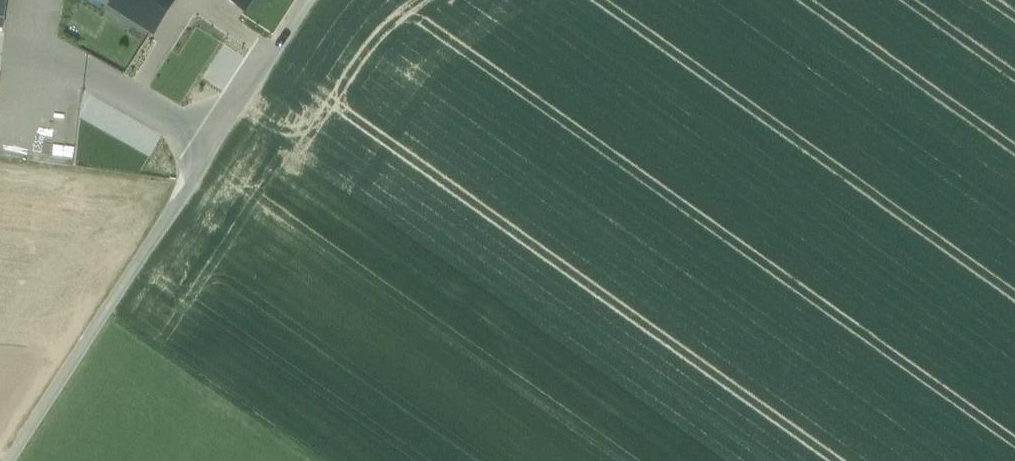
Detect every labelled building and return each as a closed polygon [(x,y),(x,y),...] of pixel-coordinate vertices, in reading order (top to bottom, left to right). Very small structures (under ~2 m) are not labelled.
[(115,1),(139,16),(134,23),(152,34),(174,0),(116,0),(115,1)] [(243,12),(251,0),(224,0),(243,12)]
